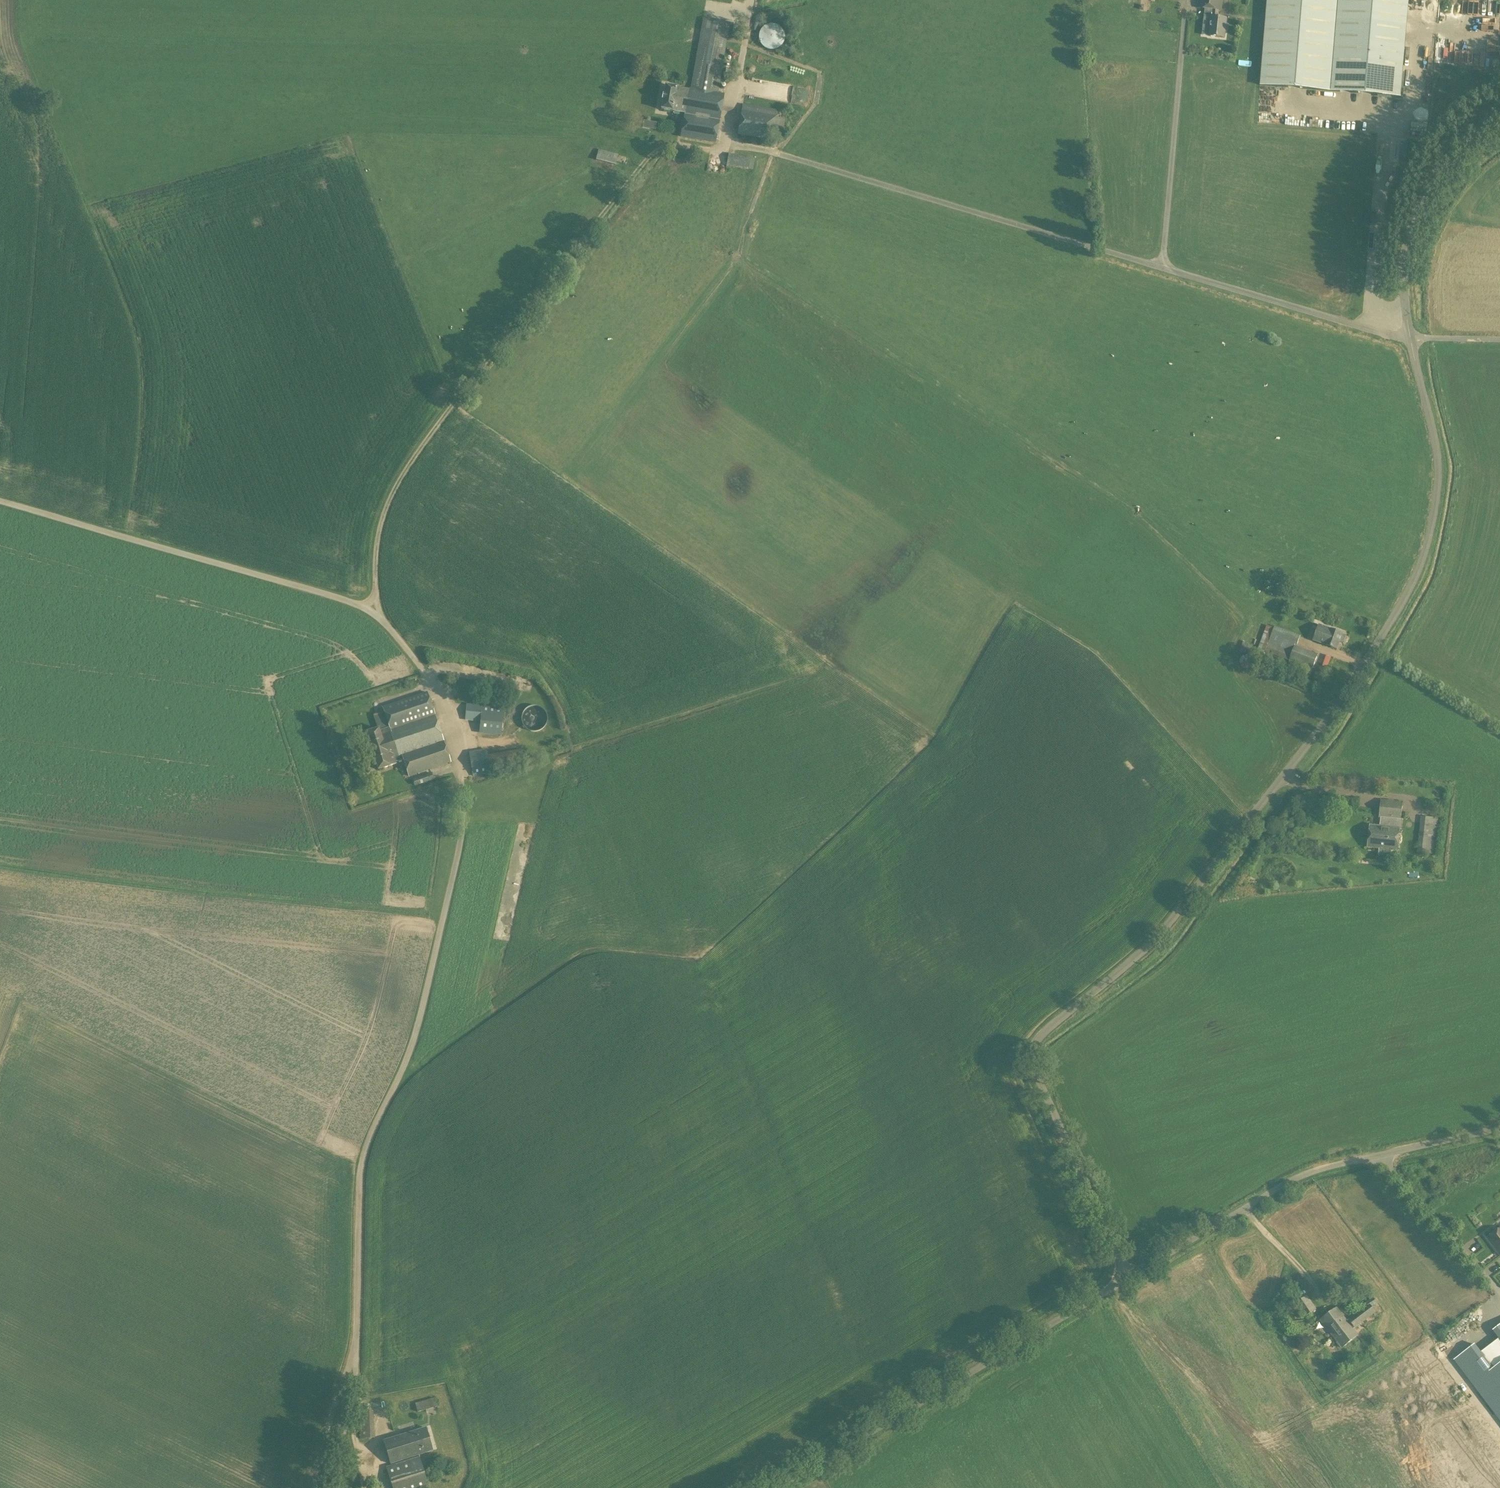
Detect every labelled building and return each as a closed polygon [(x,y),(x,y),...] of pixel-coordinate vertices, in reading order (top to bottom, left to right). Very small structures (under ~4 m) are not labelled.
[(1197,9),(1205,10),(1202,36),(1209,36),(1209,37),(1225,38),(1227,19),(1219,18),(1219,11),(1222,11),(1223,0),(1198,0),(1197,9)] [(1404,53),(1408,0),(1267,0),(1263,53),(1261,86),(1400,98),(1404,53)] [(698,46),(690,91),(665,86),(661,110),(685,114),(681,137),(715,143),(723,97),(718,96),(726,50),(730,23),(703,19),(698,46)] [(764,26),(761,29),(759,33),(758,37),(759,41),(761,45),(764,48),(768,50),(772,50),(776,49),(780,47),(782,44),(784,40),(784,36),(783,32),(780,28),(777,26),(773,24),(768,25),(764,26)] [(792,86),(792,103),(808,103),(809,86),(792,86)] [(778,110),(743,105),(738,135),(773,141),(773,139),(782,141),(786,120),(777,118),(778,110)] [(642,121),(642,129),(655,129),(655,121),(642,121)] [(618,155),(598,150),(596,160),(615,165),(618,155)] [(750,157),(728,154),(726,166),(748,170),(750,157)] [(1274,628),(1267,626),(1267,625),(1266,625),(1270,615),(1261,611),(1257,620),(1256,620),(1250,636),(1252,637),(1250,643),(1249,643),(1249,644),(1243,641),(1239,652),(1267,662),(1267,660),(1287,668),(1287,666),(1310,674),(1318,654),(1297,647),(1301,636),(1274,626),(1274,628)] [(1314,641),(1337,649),(1340,642),(1343,643),(1346,637),(1342,635),(1342,634),(1319,626),(1314,641)] [(375,717),(378,729),(366,733),(378,770),(396,764),(396,763),(403,760),(409,776),(450,762),(427,693),(383,708),(385,714),(375,717)] [(503,707),(467,704),(465,720),(479,722),(478,734),(501,736),(503,707)] [(523,712),(521,717),(522,721),(523,725),(526,729),(530,731),(535,731),(539,731),(543,728),(545,725),(547,720),(547,716),(545,712),(542,709),(538,706),(534,706),(529,707),(526,709),(523,712)] [(468,752),(472,777),(490,774),(489,769),(531,762),(528,748),(521,749),(521,750),(487,756),(486,750),(468,752)] [(1379,795),(1361,793),(1360,804),(1378,805),(1379,795)] [(1379,819),(1380,819),(1401,821),(1403,802),(1381,799),(1379,819)] [(1420,823),(1417,853),(1434,854),(1437,824),(1420,823)] [(1397,851),(1399,829),(1379,827),(1370,826),(1368,848),(1397,851)] [(1487,1238),(1499,1256),(1499,1229),(1487,1238)] [(1304,1318),(1317,1310),(1307,1296),(1295,1304),(1304,1318)] [(1367,1305),(1346,1321),(1336,1308),(1321,1321),(1337,1342),(1336,1343),(1340,1348),(1341,1347),(1342,1348),(1357,1335),(1353,1330),(1376,1312),(1372,1307),(1377,1303),(1373,1297),(1366,1303),(1367,1305)] [(1294,1305),(1291,1300),(1282,1306),(1292,1322),(1302,1315),(1294,1305)] [(1487,1361),(1475,1345),(1455,1359),(1474,1384),(1485,1375),(1499,1395),(1499,1351),(1487,1361)] [(417,1412),(437,1407),(434,1398),(415,1403),(417,1412)] [(358,1412),(359,1439),(375,1438),(373,1417),(376,1417),(375,1411),(358,1412)] [(425,1428),(383,1441),(390,1464),(432,1451),(425,1428)] [(392,1487),(429,1487),(419,1457),(386,1467),(392,1487)]
